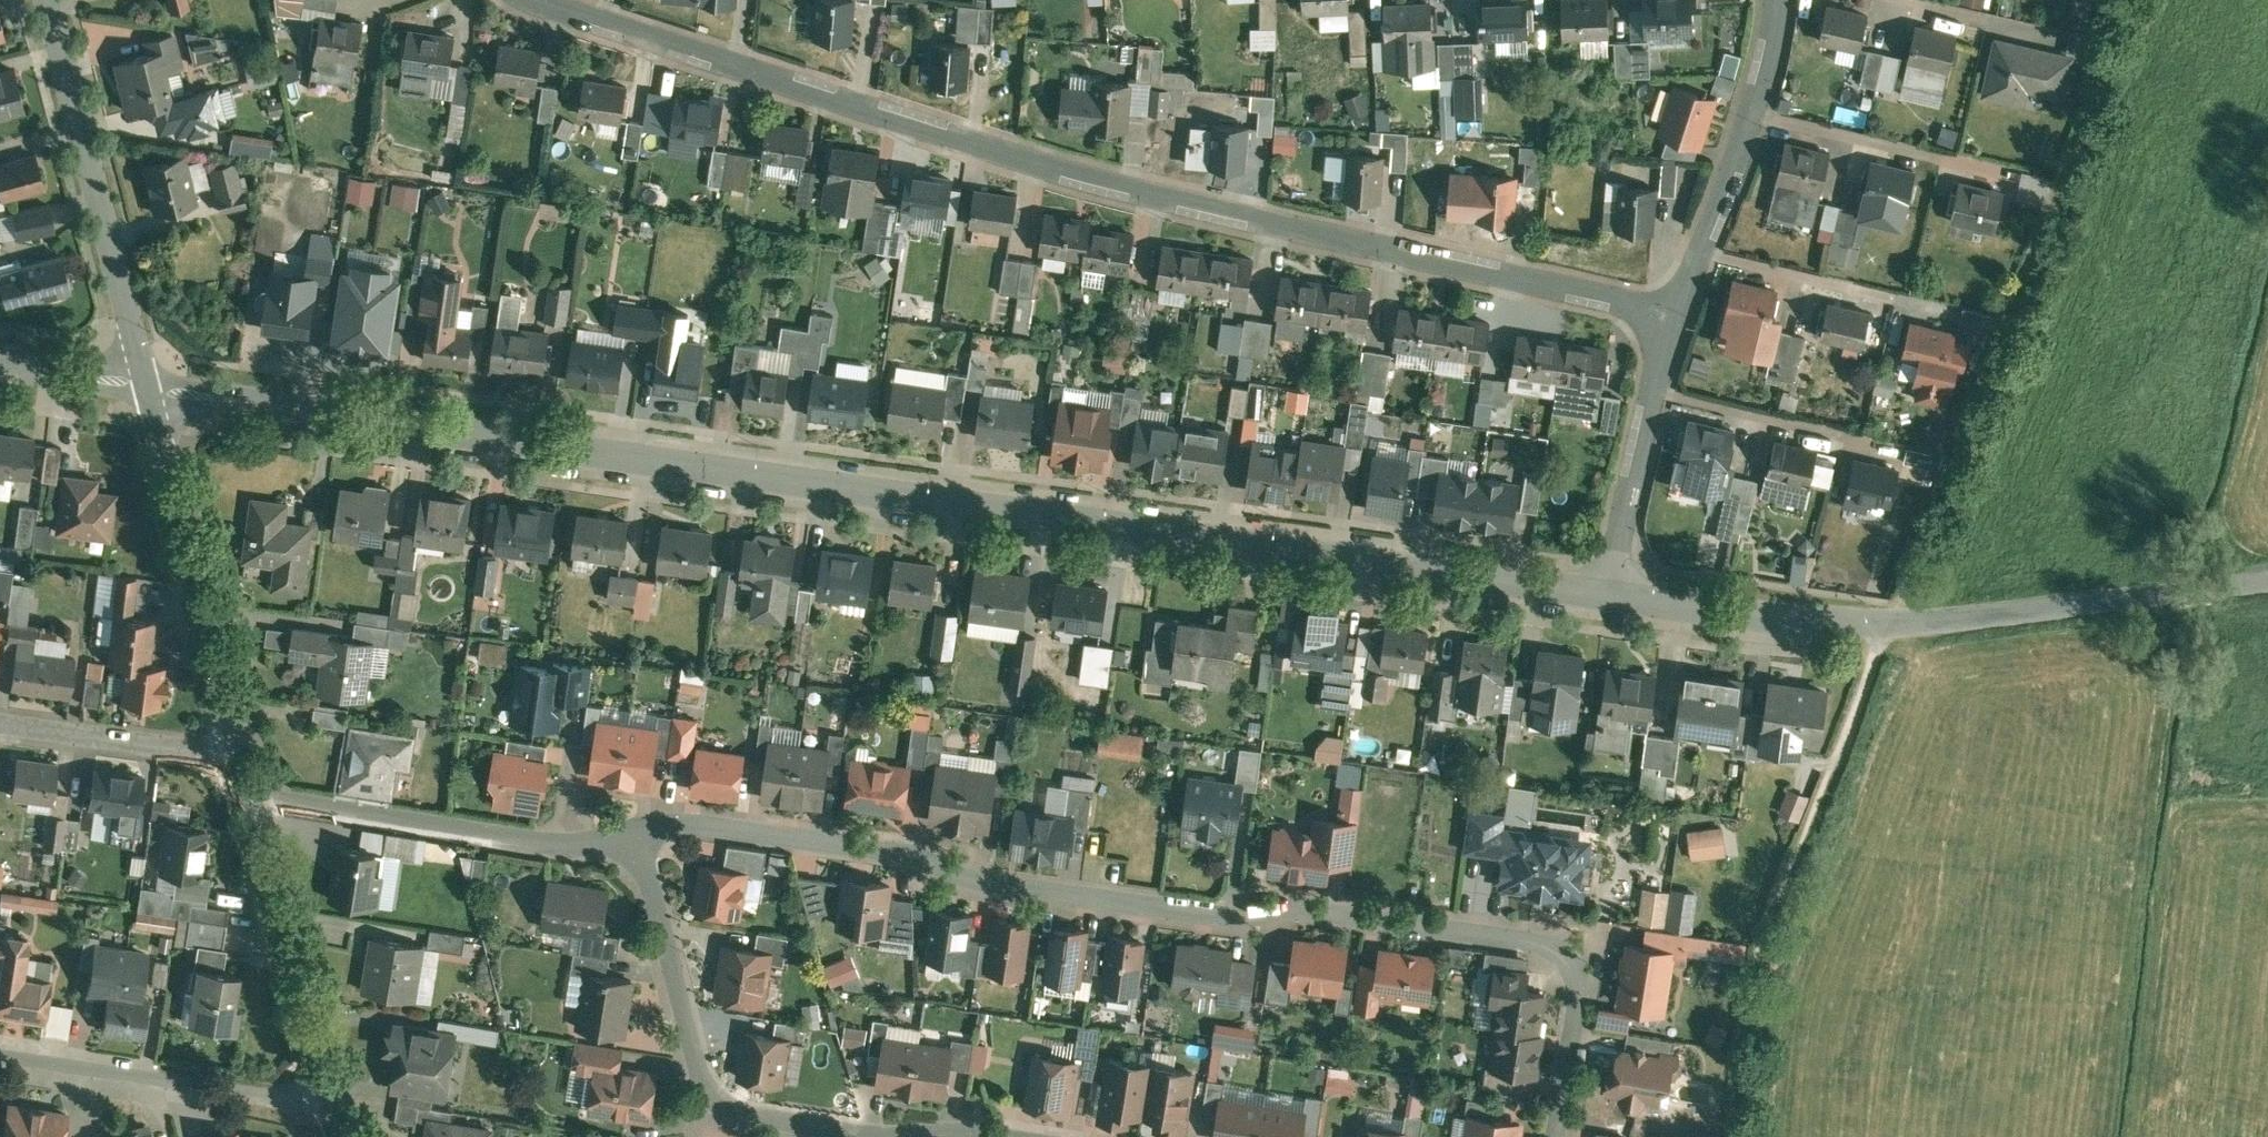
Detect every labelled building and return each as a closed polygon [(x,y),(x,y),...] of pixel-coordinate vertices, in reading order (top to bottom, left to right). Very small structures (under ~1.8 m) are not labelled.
[(187,0),(169,0),(172,12),(189,7),(187,0)] [(301,6),(302,0),(276,0),(277,14),(299,17),(301,6)] [(301,6),(336,12),(338,0),(302,0),(301,6)] [(833,0),(822,0),(819,40),(852,43),(856,2),(833,0)] [(1262,28),(1278,28),(1278,0),(1262,0),(1262,28)] [(1305,13),(1351,10),(1350,0),(1305,0),(1305,13)] [(1527,0),(1481,2),(1482,35),(1528,33),(1527,0)] [(1565,36),(1610,34),(1609,0),(1563,0),(1565,36)] [(1648,33),(1693,31),(1692,0),(1646,0),(1648,33)] [(1433,3),(1387,5),(1388,38),(1389,66),(1391,66),(1435,64),(1433,3)] [(1868,14),(1827,5),(1820,38),(1861,46),(1868,14)] [(996,9),(981,8),(978,42),(993,43),(996,9)] [(1351,10),(1353,55),(1369,54),(1367,10),(1351,10)] [(353,23),(321,17),(311,73),(338,78),(342,59),(360,62),(367,23),(354,21),(353,23)] [(1958,34),(1917,25),(1905,78),(1946,87),(1958,34)] [(217,35),(186,30),(194,63),(222,56),(217,35)] [(2099,36),(2074,30),(2070,47),(2095,53),(2099,36)] [(430,35),(413,32),(407,66),(452,73),(457,38),(430,34),(430,35)] [(171,34),(145,40),(149,53),(156,52),(162,72),(179,67),(181,67),(171,34)] [(1388,38),(1374,38),(1376,69),(1391,68),(1391,66),(1389,66),(1388,38)] [(1650,39),(1632,40),(1634,76),(1651,75),(1650,39)] [(2074,55),(2001,39),(1990,92),(2010,96),(2014,79),(2027,82),(2026,86),(2065,94),(2074,55)] [(1475,41),(1455,42),(1456,77),(1476,77),(1475,41)] [(1455,42),(1440,42),(1441,78),(1456,77),(1455,42)] [(971,47),(936,44),(933,85),(967,88),(971,47)] [(546,52),(504,46),(499,80),(541,86),(546,52)] [(1155,47),(1139,46),(1137,81),(1153,82),(1155,47)] [(1886,51),(1871,48),(1863,82),(1878,86),(1886,51)] [(1904,55),(1886,51),(1878,86),(1896,90),(1904,55)] [(149,53),(119,61),(125,81),(122,82),(130,112),(149,107),(151,113),(155,111),(170,107),(168,100),(162,72),(156,52),(149,53)] [(273,59),(245,65),(250,87),(278,81),(273,59)] [(476,67),(462,64),(456,100),(469,102),(476,67)] [(162,72),(168,100),(187,95),(179,67),(162,72)] [(0,72),(0,115),(25,108),(15,68),(0,72)] [(1094,93),(1069,91),(1067,125),(1092,126),(1092,129),(1126,130),(1129,83),(1095,81),(1094,93)] [(629,88),(588,83),(584,116),(624,122),(629,88)] [(562,88),(548,86),(543,121),(557,123),(562,88)] [(1700,94),(1677,86),(1662,132),(1670,134),(1700,144),(1713,105),(1698,100),(1700,94)] [(1155,87),(1155,114),(1172,114),(1172,87),(1155,87)] [(170,107),(155,111),(159,127),(175,123),(177,130),(187,127),(188,131),(206,127),(205,122),(223,117),(215,88),(187,95),(168,100),(170,107)] [(1278,96),(1255,93),(1254,111),(1263,111),(1261,133),(1275,134),(1278,96)] [(1354,115),(1370,110),(1364,94),(1349,98),(1354,115)] [(712,101),(680,97),(675,133),(721,139),(726,101),(712,99),(712,101)] [(283,100),(267,102),(270,115),(285,113),(283,100)] [(631,121),(626,156),(641,159),(646,124),(631,121)] [(1250,127),(1215,123),(1213,144),(1190,141),(1188,162),(1245,168),(1250,127)] [(812,130),(771,124),(766,157),(788,160),(789,155),(808,157),(812,130)] [(1301,154),(1301,134),(1277,133),(1276,154),(1301,154)] [(1700,144),(1670,134),(1668,138),(1675,141),(1676,144),(1673,154),(1696,156),(1700,144)] [(271,141),(231,135),(228,153),(269,159),(271,141)] [(1675,141),(1668,138),(1663,154),(1673,154),(1676,144),(1675,141)] [(1409,146),(1396,145),(1394,168),(1408,169),(1409,146)] [(1818,153),(1789,145),(1773,210),(1816,221),(1833,154),(1819,151),(1818,153)] [(732,152),(716,150),(711,182),(727,184),(732,152)] [(880,156),(836,151),(828,204),(870,209),(871,201),(873,201),(880,156)] [(758,156),(732,152),(727,184),(753,188),(758,156)] [(0,163),(0,186),(3,198),(45,187),(36,153),(0,163)] [(1384,157),(1349,154),(1348,177),(1355,177),(1353,196),(1380,199),(1384,157)] [(186,156),(147,166),(154,193),(152,193),(158,214),(198,203),(186,156)] [(1543,160),(1529,159),(1527,182),(1541,183),(1543,160)] [(1679,160),(1666,159),(1663,194),(1677,195),(1679,160)] [(1916,171),(1876,161),(1868,194),(1908,203),(1916,171)] [(234,162),(218,166),(226,196),(242,191),(234,162)] [(2055,201),(2059,175),(2028,169),(2023,196),(2055,201)] [(820,173),(803,171),(798,205),(815,207),(820,173)] [(1517,179),(1461,173),(1456,215),(1513,220),(1517,179)] [(952,181),(910,175),(906,206),(947,212),(952,181)] [(377,180),(351,177),(348,200),(374,203),(377,180)] [(2009,191),(1965,181),(1956,218),(2000,228),(2009,191)] [(420,186),(394,183),(391,205),(417,209),(420,186)] [(1657,190),(1623,187),(1619,228),(1652,231),(1657,190)] [(226,196),(218,198),(222,212),(248,205),(244,191),(242,191),(226,196)] [(1017,200),(977,194),(972,222),(1012,229),(1017,200)] [(873,201),(871,201),(870,209),(866,234),(882,237),(887,203),(873,201)] [(1829,201),(1820,238),(1832,241),(1841,204),(1829,201)] [(898,205),(887,203),(882,237),(893,238),(898,205)] [(50,204),(15,210),(20,237),(54,230),(50,204)] [(1863,210),(1841,204),(1832,241),(1855,246),(1863,210)] [(1091,221),(1046,216),(1041,253),(1085,258),(1090,227),(1091,221)] [(1135,233),(1090,227),(1085,258),(1084,264),(1130,270),(1135,233)] [(1210,253),(1167,246),(1161,282),(1204,289),(1210,253)] [(337,256),(315,253),(311,277),(333,280),(336,259),(337,256)] [(1254,260),(1210,253),(1204,289),(1248,296),(1254,260)] [(19,259),(0,264),(0,277),(7,301),(31,295),(32,299),(72,289),(63,254),(22,264),(22,260),(19,259)] [(360,277),(347,275),(349,261),(336,259),(333,280),(332,289),(342,291),(357,293),(360,277)] [(1023,261),(1007,259),(1001,293),(1018,296),(1023,261)] [(1039,263),(1023,261),(1018,296),(1033,298),(1039,263)] [(360,277),(357,293),(342,291),(334,341),(355,344),(354,354),(369,356),(370,347),(388,349),(400,271),(362,266),(360,277)] [(429,272),(416,270),(410,310),(424,312),(429,272)] [(459,272),(447,270),(443,274),(429,272),(424,312),(435,314),(434,322),(455,324),(457,311),(459,311),(464,277),(461,277),(459,272)] [(1328,283),(1285,276),(1279,315),(1282,316),(1280,331),(1304,335),(1306,319),(1322,321),(1328,283)] [(1777,289),(1736,279),(1730,306),(1725,305),(1717,337),(1774,351),(1779,329),(1782,316),(1771,314),(1777,289)] [(573,286),(556,283),(551,318),(568,321),(573,286)] [(1373,290),(1328,283),(1322,321),(1367,329),(1373,290)] [(1143,289),(1128,286),(1122,321),(1137,323),(1139,312),(1143,289)] [(1158,291),(1143,289),(1139,312),(1154,315),(1158,291)] [(316,297),(271,290),(269,291),(267,292),(265,293),(263,295),(263,296),(262,298),(262,300),(262,302),(263,304),(264,306),(265,307),(268,309),(271,310),(268,327),(297,332),(298,325),(311,327),(316,297)] [(493,365),(529,370),(529,365),(546,368),(552,333),(520,328),(526,294),(505,291),(493,365)] [(491,305),(476,303),(472,327),(476,327),(476,330),(487,331),(491,305)] [(1871,313),(1831,303),(1823,333),(1847,339),(1848,334),(1865,338),(1871,313)] [(653,309),(624,304),(620,329),(649,334),(653,309)] [(2002,317),(1966,308),(1963,322),(1968,324),(1972,325),(1967,342),(1990,348),(2002,317)] [(672,312),(653,309),(649,334),(668,337),(672,312)] [(1445,316),(1402,310),(1397,345),(1440,352),(1445,316)] [(692,315),(672,312),(668,337),(666,348),(686,351),(692,315)] [(1490,323),(1445,316),(1440,352),(1485,359),(1490,323)] [(1262,322),(1248,320),(1243,353),(1257,355),(1262,322)] [(1955,331),(1914,320),(1905,354),(1923,358),(1917,380),(1921,381),(1919,392),(1922,396),(1938,400),(1943,398),(1946,387),(1950,388),(1955,367),(1962,369),(1966,349),(1951,345),(1955,331)] [(434,322),(432,322),(432,323),(427,359),(470,365),(476,330),(476,327),(472,327),(434,322)] [(811,326),(785,322),(781,347),(793,349),(807,351),(811,326)] [(1275,324),(1262,322),(1257,355),(1270,357),(1275,324)] [(825,328),(811,326),(807,351),(808,351),(806,361),(819,363),(825,328)] [(1792,332),(1779,329),(1774,351),(1773,352),(1787,355),(1792,332)] [(1806,335),(1792,332),(1787,355),(1800,358),(1806,335)] [(1565,341),(1520,334),(1514,370),(1559,377),(1565,341)] [(626,347),(578,339),(571,379),(620,386),(626,347)] [(765,344),(738,340),(735,364),(762,368),(765,344)] [(1559,377),(1555,406),(1597,412),(1600,390),(1601,383),(1603,383),(1608,348),(1565,341),(1559,377)] [(1129,345),(1112,343),(1110,360),(1115,361),(1114,368),(1126,370),(1129,345)] [(686,351),(666,348),(660,387),(702,394),(707,361),(685,358),(686,351)] [(807,351),(793,349),(790,372),(791,372),(804,375),(806,361),(808,351),(807,351)] [(1379,351),(1366,349),(1362,372),(1375,374),(1379,351)] [(1393,353),(1379,351),(1375,374),(1390,376),(1393,353)] [(1787,355),(1773,352),(1768,373),(1782,376),(1787,355)] [(991,356),(973,353),(970,373),(968,384),(987,387),(991,356)] [(1800,358),(1787,355),(1782,376),(1796,379),(1800,358)] [(762,368),(735,364),(730,398),(734,402),(786,410),(791,372),(790,372),(762,368)] [(970,373),(950,370),(947,387),(949,387),(944,415),(963,418),(968,384),(970,373)] [(868,378),(819,371),(813,414),(862,421),(868,378)] [(1497,379),(1484,376),(1481,398),(1494,400),(1497,379)] [(1068,380),(1054,378),(1049,413),(1062,415),(1064,400),(1065,400),(1068,380)] [(1269,382),(1253,379),(1252,387),(1248,415),(1262,417),(1258,442),(1259,442),(1263,418),(1264,418),(1269,382)] [(1512,381),(1497,379),(1494,400),(1509,402),(1512,381)] [(947,387),(897,380),(890,425),(942,433),(944,415),(949,387),(947,387)] [(1252,387),(1236,384),(1231,413),(1248,415),(1252,387)] [(1127,389),(1112,387),(1109,407),(1111,407),(1108,422),(1121,424),(1126,394),(1127,389)] [(1622,394),(1600,390),(1597,412),(1604,413),(1602,427),(1616,429),(1622,394)] [(1146,397),(1126,394),(1121,424),(1120,434),(1138,437),(1141,421),(1142,421),(1146,397)] [(1035,402),(985,395),(979,436),(1030,442),(1035,402)] [(1062,415),(1056,457),(1079,460),(1087,403),(1065,400),(1064,400),(1062,415)] [(1371,403),(1353,400),(1347,441),(1365,444),(1371,403)] [(1109,407),(1087,403),(1079,460),(1102,464),(1108,422),(1111,407),(1109,407)] [(1142,421),(1141,421),(1138,437),(1135,463),(1149,465),(1148,468),(1161,470),(1162,467),(1176,469),(1182,428),(1142,421)] [(1736,432),(1691,421),(1682,459),(1692,462),(1686,485),(1723,494),(1729,470),(1727,469),(1736,432)] [(1232,432),(1183,424),(1182,428),(1176,469),(1176,472),(1225,480),(1232,432)] [(0,434),(0,471),(6,471),(30,475),(35,438),(0,434)] [(1816,449),(1776,440),(1764,493),(1804,502),(1816,449)] [(1345,447),(1304,441),(1302,449),(1296,488),(1338,494),(1345,447)] [(1259,442),(1258,442),(1250,489),(1295,496),(1296,488),(1302,449),(1259,442)] [(63,448),(48,446),(43,480),(58,483),(63,448)] [(1425,448),(1411,446),(1408,463),(1409,463),(1406,485),(1419,487),(1424,453),(1425,448)] [(1929,451),(1909,447),(1906,458),(1926,462),(1929,451)] [(1450,457),(1424,453),(1419,487),(1418,493),(1439,496),(1443,473),(1448,473),(1450,457)] [(1896,467),(1856,457),(1850,483),(1867,487),(1865,493),(1888,499),(1896,467)] [(1408,463),(1377,458),(1369,507),(1402,511),(1406,485),(1409,463),(1408,463)] [(1544,472),(1528,469),(1522,509),(1538,511),(1544,472)] [(1448,473),(1443,473),(1439,496),(1437,515),(1455,517),(1454,519),(1471,521),(1471,520),(1475,521),(1482,479),(1477,478),(1478,476),(1462,474),(1461,475),(1448,473)] [(96,480),(64,476),(59,516),(73,518),(71,533),(110,538),(115,492),(95,490),(96,480)] [(1733,476),(1729,496),(1727,496),(1719,533),(1731,536),(1737,511),(1744,479),(1733,476)] [(1503,480),(1487,478),(1487,479),(1482,479),(1475,521),(1480,521),(1480,523),(1496,525),(1496,524),(1512,526),(1519,484),(1503,482),(1503,480)] [(1758,482),(1744,479),(1737,511),(1750,515),(1758,482)] [(392,490),(366,486),(365,492),(344,488),(338,528),(365,532),(364,535),(385,538),(392,490)] [(474,498),(425,492),(419,534),(422,534),(423,531),(448,534),(448,538),(468,541),(474,498)] [(287,506),(257,501),(249,559),(282,564),(279,588),(304,592),(310,540),(312,527),(307,527),(284,523),(287,506)] [(38,507),(21,504),(16,545),(32,547),(36,524),(38,507)] [(504,504),(498,548),(514,550),(514,545),(530,547),(529,554),(552,557),(558,512),(504,504)] [(329,512),(310,509),(307,527),(312,527),(310,540),(324,541),(329,512)] [(628,521),(579,514),(574,553),(590,555),(591,552),(623,557),(628,521)] [(48,549),(52,526),(36,524),(32,547),(48,549)] [(712,531),(664,524),(658,565),(678,568),(678,563),(706,568),(712,531)] [(756,540),(747,538),(742,580),(755,582),(754,586),(761,586),(758,607),(786,611),(789,588),(790,588),(791,581),(795,545),(778,543),(779,536),(757,533),(756,540)] [(405,539),(390,537),(388,556),(377,555),(375,569),(400,572),(405,539)] [(420,541),(408,539),(404,566),(417,568),(420,541)] [(0,545),(0,559),(30,563),(32,549),(0,545)] [(872,558),(825,551),(819,592),(843,596),(844,593),(865,596),(865,599),(866,599),(872,558)] [(1800,551),(1799,581),(1814,581),(1815,552),(1800,551)] [(500,559),(482,556),(477,592),(494,594),(500,559)] [(919,566),(896,563),(891,598),(912,600),(912,598),(931,601),(936,566),(919,564),(919,566)] [(0,568),(0,600),(9,601),(11,581),(13,570),(0,568)] [(736,572),(723,571),(719,600),(732,602),(736,572)] [(138,577),(100,572),(97,594),(115,596),(116,587),(137,589),(138,577)] [(1030,579),(979,572),(973,615),(1024,622),(1030,579)] [(641,578),(612,574),(608,598),(637,602),(641,578)] [(654,580),(641,578),(637,602),(636,612),(649,614),(654,580)] [(6,619),(27,621),(32,584),(11,581),(9,601),(6,619)] [(802,582),(791,581),(790,588),(789,588),(786,611),(798,613),(801,589),(802,582)] [(1076,585),(1060,582),(1054,622),(1101,629),(1107,589),(1095,587),(1096,585),(1077,583),(1076,585)] [(137,589),(116,587),(115,596),(113,616),(117,616),(117,615),(133,617),(137,589)] [(813,591),(801,589),(798,613),(797,623),(809,624),(813,591)] [(1302,600),(1285,598),(1275,662),(1293,665),(1294,656),(1300,615),(1302,600)] [(1259,611),(1232,607),(1230,617),(1229,628),(1239,630),(1237,644),(1254,646),(1259,611)] [(959,614),(937,611),(931,654),(953,657),(959,614)] [(1192,625),(1157,620),(1153,650),(1147,649),(1143,677),(1174,681),(1176,665),(1211,670),(1210,681),(1232,684),(1237,644),(1239,630),(1229,628),(1230,617),(1213,614),(1212,626),(1193,623),(1192,625)] [(133,617),(117,615),(117,616),(111,663),(127,665),(149,668),(150,663),(155,620),(133,617)] [(1335,623),(1319,620),(1319,618),(1318,618),(1301,616),(1301,615),(1300,615),(1294,656),(1328,661),(1322,703),(1350,707),(1357,652),(1344,650),(1348,622),(1335,621),(1335,623)] [(392,625),(357,620),(355,639),(372,641),(390,643),(392,625)] [(38,625),(12,622),(9,640),(6,640),(5,648),(19,650),(34,652),(38,625)] [(1429,634),(1374,626),(1368,670),(1388,672),(1387,674),(1400,676),(1402,665),(1424,669),(1429,634)] [(268,627),(266,644),(293,647),(295,631),(268,627)] [(355,639),(295,631),(293,647),(292,653),(327,658),(323,692),(365,697),(372,641),(355,639)] [(1036,639),(1018,636),(1014,671),(1031,673),(1036,639)] [(486,639),(484,659),(509,662),(511,642),(486,639)] [(1112,645),(1093,642),(1089,672),(1107,675),(1112,645)] [(1489,646),(1466,643),(1462,673),(1461,676),(1462,676),(1501,681),(1506,646),(1490,643),(1489,646)] [(34,652),(19,650),(14,686),(70,693),(74,657),(34,652)] [(1584,656),(1541,650),(1537,680),(1532,709),(1548,711),(1547,722),(1574,725),(1584,656)] [(101,663),(91,661),(89,677),(99,678),(101,663)] [(555,668),(522,663),(519,688),(511,695),(517,703),(515,718),(530,720),(536,728),(543,722),(559,724),(563,695),(568,663),(555,661),(555,668)] [(149,668),(127,665),(123,700),(161,705),(162,692),(167,693),(169,678),(164,678),(166,665),(150,663),(149,668)] [(594,667),(568,663),(563,695),(590,699),(594,667)] [(687,667),(681,690),(704,696),(710,673),(687,667)] [(1634,672),(1606,669),(1601,709),(1633,713),(1631,727),(1645,729),(1647,715),(1649,715),(1654,677),(1634,675),(1634,672)] [(1739,681),(1687,673),(1687,669),(1685,669),(1676,736),(1678,736),(1679,728),(1706,732),(1705,739),(1707,740),(1708,733),(1732,736),(1731,744),(1734,744),(1739,711),(1743,678),(1740,677),(1739,681)] [(1388,672),(1368,670),(1364,694),(1384,697),(1387,674),(1388,672)] [(1462,673),(1438,670),(1432,715),(1457,718),(1460,701),(1458,701),(1462,676),(1461,676),(1462,673)] [(1501,681),(1462,676),(1458,701),(1460,701),(1498,707),(1501,681)] [(89,677),(87,677),(84,703),(100,705),(104,679),(99,678),(89,677)] [(1537,680),(1515,677),(1509,716),(1523,718),(1524,708),(1532,709),(1537,680)] [(1790,687),(1770,684),(1766,711),(1764,728),(1766,728),(1802,733),(1801,740),(1820,743),(1827,696),(1789,690),(1790,687)] [(605,705),(589,703),(583,742),(598,744),(601,722),(603,722),(605,705)] [(349,712),(317,707),(314,721),(347,726),(349,712)] [(1599,708),(1594,745),(1628,750),(1631,727),(1633,713),(1601,709),(1599,708)] [(1766,711),(1753,709),(1753,713),(1747,754),(1762,757),(1766,728),(1764,728),(1766,711)] [(1753,713),(1739,711),(1734,744),(1731,744),(1730,752),(1747,754),(1753,713)] [(676,715),(660,713),(658,730),(659,731),(656,753),(670,755),(676,715)] [(698,719),(676,715),(670,755),(693,758),(698,719)] [(776,723),(762,721),(757,761),(770,763),(773,741),(774,741),(776,723)] [(603,722),(601,722),(598,744),(594,775),(610,777),(610,775),(623,777),(630,726),(603,722)] [(931,726),(914,724),(908,763),(926,766),(929,746),(931,726)] [(658,730),(630,726),(623,777),(636,778),(635,781),(651,783),(656,753),(659,731),(658,730)] [(415,737),(355,727),(350,758),(355,759),(351,782),(369,784),(368,792),(393,796),(398,764),(410,766),(415,737)] [(1144,733),(1102,727),(1098,751),(1141,757),(1144,733)] [(846,733),(831,731),(829,749),(830,749),(827,771),(840,773),(846,733)] [(1325,733),(1322,758),(1347,761),(1350,736),(1325,733)] [(549,744),(510,737),(507,753),(527,756),(526,759),(546,762),(549,744)] [(1681,741),(1662,738),(1662,742),(1658,768),(1657,773),(1676,776),(1681,741)] [(1662,742),(1645,739),(1641,765),(1658,768),(1662,742)] [(774,741),(773,741),(770,763),(765,797),(780,799),(782,797),(783,796),(788,797),(787,802),(793,803),(801,745),(774,741)] [(829,749),(801,745),(793,803),(800,804),(801,798),(806,799),(805,801),(807,803),(822,805),(827,771),(830,749),(829,749)] [(943,748),(929,746),(926,766),(924,782),(937,783),(940,765),(941,765),(943,748)] [(744,755),(701,749),(695,788),(710,790),(710,793),(724,795),(725,792),(739,794),(744,755)] [(507,753),(499,751),(497,760),(501,775),(504,776),(502,789),(500,789),(497,804),(536,810),(538,797),(540,798),(543,781),(541,779),(542,775),(546,776),(549,763),(546,762),(526,759),(527,756),(507,753)] [(1012,758),(998,756),(996,773),(997,773),(994,791),(1007,793),(1012,758)] [(59,764),(18,759),(14,792),(51,797),(54,798),(55,791),(59,764)] [(888,760),(877,759),(871,763),(862,762),(854,768),(849,802),(904,810),(910,769),(893,766),(888,760)] [(941,765),(940,765),(937,783),(933,819),(947,821),(947,825),(960,827),(968,769),(941,765)] [(142,775),(94,769),(90,804),(117,808),(115,820),(117,820),(136,823),(142,775)] [(996,773),(968,769),(960,827),(974,828),(974,825),(989,827),(994,791),(997,773),(996,773)] [(1242,785),(1192,778),(1186,821),(1202,823),(1201,831),(1219,833),(1220,826),(1236,828),(1242,785)] [(1096,789),(1062,784),(1058,814),(1074,816),(1073,826),(1090,828),(1096,789)] [(1808,793),(1789,787),(1781,812),(1800,818),(1808,793)] [(1362,801),(1344,798),(1341,820),(1360,823),(1364,790),(1363,790),(1362,801)] [(70,793),(55,791),(54,798),(51,797),(49,815),(48,815),(44,846),(62,848),(66,818),(70,793)] [(1058,814),(1019,808),(1013,852),(1032,855),(1033,856),(1049,858),(1050,857),(1068,860),(1073,826),(1074,816),(1058,814)] [(1505,815),(1470,810),(1464,849),(1509,856),(1512,834),(1502,833),(1505,815)] [(82,820),(66,818),(62,848),(78,850),(82,820)] [(1341,820),(1333,819),(1331,836),(1332,837),(1329,859),(1354,863),(1360,823),(1341,820)] [(136,823),(117,820),(116,835),(139,838),(141,823),(136,823)] [(204,829),(170,824),(163,869),(177,871),(197,874),(198,868),(200,853),(203,853),(206,834),(203,834),(204,829)] [(1301,832),(1298,827),(1286,826),(1281,829),(1277,829),(1271,871),(1327,879),(1329,859),(1332,837),(1331,836),(1301,832)] [(1722,826),(1688,831),(1692,858),(1725,853),(1722,826)] [(421,837),(389,831),(385,853),(388,853),(387,856),(417,861),(421,837)] [(1540,851),(1542,836),(1512,832),(1512,834),(1509,856),(1506,884),(1536,888),(1538,870),(1540,851)] [(1564,839),(1542,836),(1540,851),(1538,870),(1536,888),(1580,894),(1582,885),(1593,887),(1596,863),(1585,862),(1586,851),(1563,848),(1564,839)] [(769,849),(729,843),(725,868),(747,872),(747,873),(764,876),(769,849)] [(385,853),(344,846),(336,899),(379,907),(384,878),(379,877),(383,855),(387,856),(388,853),(385,853)] [(490,859),(477,857),(473,877),(487,879),(490,859)] [(725,868),(705,864),(701,883),(703,884),(701,899),(699,899),(698,906),(758,917),(758,916),(741,913),(747,873),(747,872),(725,868)] [(87,875),(74,866),(66,878),(78,886),(87,875)] [(197,874),(177,871),(177,875),(175,890),(174,896),(191,898),(205,900),(209,876),(203,875),(204,869),(198,868),(197,874)] [(177,875),(157,872),(155,887),(175,890),(177,875)] [(820,879),(800,878),(810,914),(828,909),(820,879)] [(891,885),(847,878),(841,925),(883,930),(885,931),(890,895),(891,885)] [(609,889),(552,880),(546,924),(584,930),(602,933),(603,931),(609,889)] [(141,886),(137,910),(170,915),(174,891),(141,886)] [(1669,891),(1645,887),(1640,919),(1664,923),(1669,891)] [(1698,893),(1674,889),(1668,925),(1692,929),(1698,893)] [(55,899),(4,891),(2,902),(54,911),(55,899)] [(914,899),(890,895),(885,931),(883,930),(880,950),(914,955),(914,899)] [(171,915),(188,917),(191,898),(174,896),(171,915)] [(227,909),(192,904),(190,918),(225,923),(227,909)] [(972,914),(936,909),(929,956),(964,961),(965,961),(968,939),(972,914)] [(175,918),(137,912),(135,926),(173,932),(175,918)] [(1009,919),(999,917),(995,943),(991,969),(993,969),(1022,973),(1029,925),(1008,922),(1009,919)] [(225,923),(190,918),(186,944),(221,950),(225,923)] [(1689,932),(1649,926),(1646,947),(1673,951),(1673,953),(1686,954),(1689,932)] [(467,933),(433,928),(430,946),(464,952),(467,933)] [(1076,932),(1055,929),(1048,977),(1079,981),(1080,977),(1086,938),(1087,930),(1077,928),(1076,932)] [(602,933),(584,930),(581,951),(609,956),(619,957),(622,934),(603,931),(602,933)] [(792,937),(761,931),(757,952),(770,954),(769,962),(787,965),(792,937)] [(101,936),(86,934),(81,966),(94,969),(98,945),(99,945),(101,936)] [(1123,935),(1113,934),(1112,941),(1108,972),(1106,985),(1137,990),(1144,941),(1123,938),(1123,935)] [(173,937),(161,935),(158,949),(170,951),(173,937)] [(0,937),(0,961),(5,962),(28,965),(29,960),(32,942),(0,937)] [(423,944),(375,937),(367,990),(414,997),(417,977),(413,976),(418,945),(423,946),(423,944)] [(1086,938),(1080,977),(1093,979),(1095,970),(1099,940),(1086,938)] [(982,941),(968,939),(965,961),(964,961),(963,972),(977,974),(982,941)] [(1347,947),(1298,939),(1295,964),(1292,984),(1294,984),(1339,990),(1341,991),(1341,984),(1347,947)] [(1745,944),(1713,939),(1711,953),(1743,958),(1745,944)] [(1099,940),(1095,970),(1108,972),(1112,941),(1099,940)] [(995,943),(982,941),(977,974),(978,974),(978,972),(992,974),(993,969),(991,969),(995,943)] [(1232,951),(1181,944),(1176,984),(1182,985),(1187,991),(1197,993),(1203,988),(1222,991),(1227,991),(1231,960),(1232,951)] [(1646,947),(1630,944),(1629,953),(1624,956),(1623,967),(1626,970),(1621,1002),(1626,1003),(1630,1009),(1642,1011),(1648,1007),(1664,1009),(1673,953),(1673,951),(1646,947)] [(129,949),(109,945),(109,947),(99,945),(98,945),(94,969),(90,991),(109,994),(109,992),(140,997),(147,953),(129,950),(129,949)] [(757,952),(730,947),(721,998),(755,1004),(758,986),(765,987),(769,962),(770,954),(757,952)] [(581,951),(575,950),(572,970),(589,973),(606,975),(609,956),(581,951)] [(1435,957),(1382,950),(1379,969),(1376,993),(1379,993),(1429,1000),(1435,957)] [(1505,953),(1490,951),(1487,968),(1497,970),(1498,966),(1503,967),(1505,953)] [(1531,956),(1505,953),(1503,967),(1529,971),(1531,956)] [(221,957),(198,954),(196,968),(198,969),(194,995),(198,995),(194,1023),(235,1029),(238,1007),(233,1006),(238,974),(219,971),(221,957)] [(853,954),(824,965),(831,984),(860,973),(853,954)] [(5,962),(0,989),(0,1014),(42,1021),(51,964),(29,960),(28,965),(5,962)] [(171,962),(156,960),(152,984),(167,986),(171,962)] [(1255,964),(1231,960),(1227,991),(1222,991),(1221,999),(1250,1003),(1255,964)] [(1295,964),(1272,960),(1266,1000),(1291,1003),(1294,984),(1292,984),(1295,964)] [(1503,967),(1498,966),(1497,970),(1495,986),(1526,990),(1529,971),(1503,967)] [(1379,969),(1363,967),(1357,1007),(1376,1009),(1379,993),(1376,993),(1379,969)] [(606,975),(589,973),(580,1027),(622,1033),(631,979),(606,975)] [(1355,986),(1341,984),(1341,991),(1339,990),(1336,1010),(1351,1012),(1355,986)] [(1526,990),(1495,986),(1492,1004),(1478,1002),(1475,1025),(1495,1028),(1496,1027),(1544,1034),(1544,1033),(1546,1034),(1548,1019),(1542,1018),(1546,993),(1526,990)] [(140,997),(109,992),(109,994),(103,1028),(143,1035),(150,999),(140,997)] [(1631,1013),(1601,1007),(1598,1023),(1628,1028),(1631,1013)] [(501,1027),(442,1017),(439,1030),(457,1033),(457,1034),(499,1041),(501,1027)] [(891,1020),(875,1018),(870,1053),(884,1055),(887,1037),(888,1037),(890,1023),(891,1020)] [(808,1024),(777,1019),(774,1035),(790,1038),(790,1039),(805,1042),(808,1024)] [(1727,1029),(1713,1021),(1705,1037),(1719,1044),(1727,1029)] [(1257,1028),(1217,1022),(1214,1043),(1223,1045),(1254,1049),(1257,1028)] [(439,1030),(397,1023),(396,1033),(393,1034),(391,1035),(390,1037),(389,1040),(389,1043),(390,1044),(391,1046),(393,1047),(401,1049),(395,1086),(402,1087),(435,1093),(440,1064),(452,1065),(457,1034),(457,1033),(439,1030)] [(923,1028),(890,1023),(888,1037),(920,1043),(923,1028)] [(867,1029),(846,1025),(843,1043),(864,1047),(867,1029)] [(1544,1034),(1496,1027),(1495,1028),(1500,1028),(1494,1067),(1518,1070),(1518,1072),(1537,1075),(1544,1034)] [(774,1035),(748,1030),(740,1075),(782,1083),(790,1039),(790,1038),(774,1035)] [(1676,1039),(1629,1031),(1626,1049),(1661,1054),(1674,1052),(1676,1039)] [(1100,1038),(1079,1035),(1075,1060),(1076,1061),(1074,1075),(1094,1078),(1100,1038)] [(888,1037),(887,1037),(884,1055),(879,1084),(912,1089),(920,1043),(888,1037)] [(976,1041),(954,1037),(952,1048),(953,1048),(950,1066),(971,1069),(976,1041)] [(624,1048),(579,1041),(575,1066),(598,1070),(599,1062),(621,1066),(624,1048)] [(920,1043),(912,1089),(945,1095),(950,1066),(953,1048),(952,1048),(920,1043)] [(1223,1045),(1214,1043),(1209,1071),(1219,1073),(1223,1045)] [(1661,1054),(1626,1049),(1620,1053),(1617,1072),(1615,1071),(1609,1076),(1608,1085),(1612,1090),(1622,1092),(1622,1097),(1626,1103),(1638,1105),(1645,1101),(1649,1106),(1663,1109),(1669,1104),(1672,1086),(1669,1082),(1670,1074),(1676,1075),(1682,1071),(1684,1059),(1680,1053),(1674,1052),(1661,1054)] [(1075,1060),(1037,1054),(1029,1104),(1068,1110),(1074,1075),(1076,1061),(1075,1060)] [(1130,1061),(1111,1058),(1101,1119),(1117,1122),(1119,1112),(1145,1116),(1152,1071),(1136,1069),(1130,1061)] [(621,1066),(599,1062),(598,1070),(596,1083),(591,1085),(589,1092),(593,1096),(591,1108),(650,1118),(658,1072),(621,1066)] [(1494,1067),(1487,1066),(1484,1086),(1515,1090),(1518,1072),(1518,1070),(1494,1067)] [(1354,1072),(1330,1067),(1326,1085),(1350,1091),(1354,1072)] [(1175,1069),(1167,1074),(1152,1071),(1145,1116),(1170,1120),(1168,1130),(1184,1133),(1194,1072),(1175,1069)] [(1428,1079),(1413,1077),(1407,1109),(1423,1111),(1428,1079)] [(1226,1081),(1209,1078),(1203,1117),(1219,1120),(1222,1100),(1223,1100),(1226,1081)] [(435,1093),(402,1087),(397,1119),(417,1122),(418,1118),(420,1104),(433,1106),(435,1093)] [(1325,1097),(1307,1094),(1304,1113),(1306,1113),(1303,1133),(1318,1136),(1325,1097)] [(1497,1101),(1468,1097),(1466,1116),(1472,1117),(1473,1115),(1495,1119),(1497,1101)] [(1222,1100),(1219,1120),(1216,1136),(1258,1136),(1263,1106),(1223,1100),(1222,1100)] [(10,1104),(4,1136),(64,1136),(67,1113),(10,1104)] [(433,1106),(420,1104),(418,1118),(431,1120),(431,1119),(453,1123),(455,1110),(433,1106)] [(1263,1106),(1258,1136),(1302,1136),(1303,1133),(1306,1113),(1304,1113),(1263,1106)] [(1396,1112),(1392,1134),(1403,1136),(1402,1136),(1422,1136),(1425,1117),(1396,1112)] [(1473,1115),(1472,1117),(1469,1136),(1524,1136),(1520,1131),(1524,1129),(1521,1124),(1521,1123),(1517,1122),(1513,1116),(1507,1120),(1495,1119),(1473,1115)] [(431,1119),(431,1120),(428,1136),(491,1136),(492,1129),(453,1123),(431,1119)] [(104,1136),(151,1136),(148,1125),(104,1136)] [(1359,1129),(1358,1136),(1402,1136),(1403,1136),(1392,1134),(1359,1129)]
